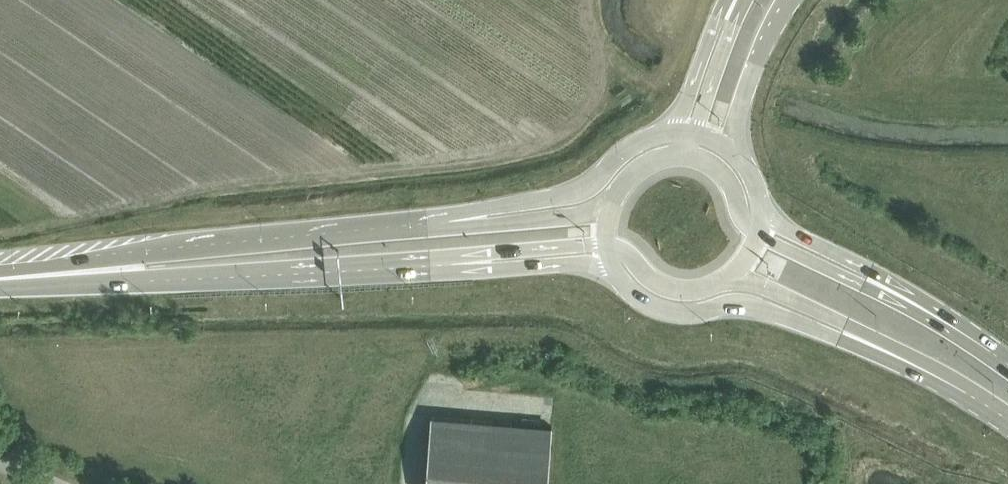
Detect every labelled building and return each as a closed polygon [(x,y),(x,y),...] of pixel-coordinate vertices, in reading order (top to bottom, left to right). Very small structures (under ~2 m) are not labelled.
[(552,426),(431,416),(426,483),(548,483),(552,426)]
